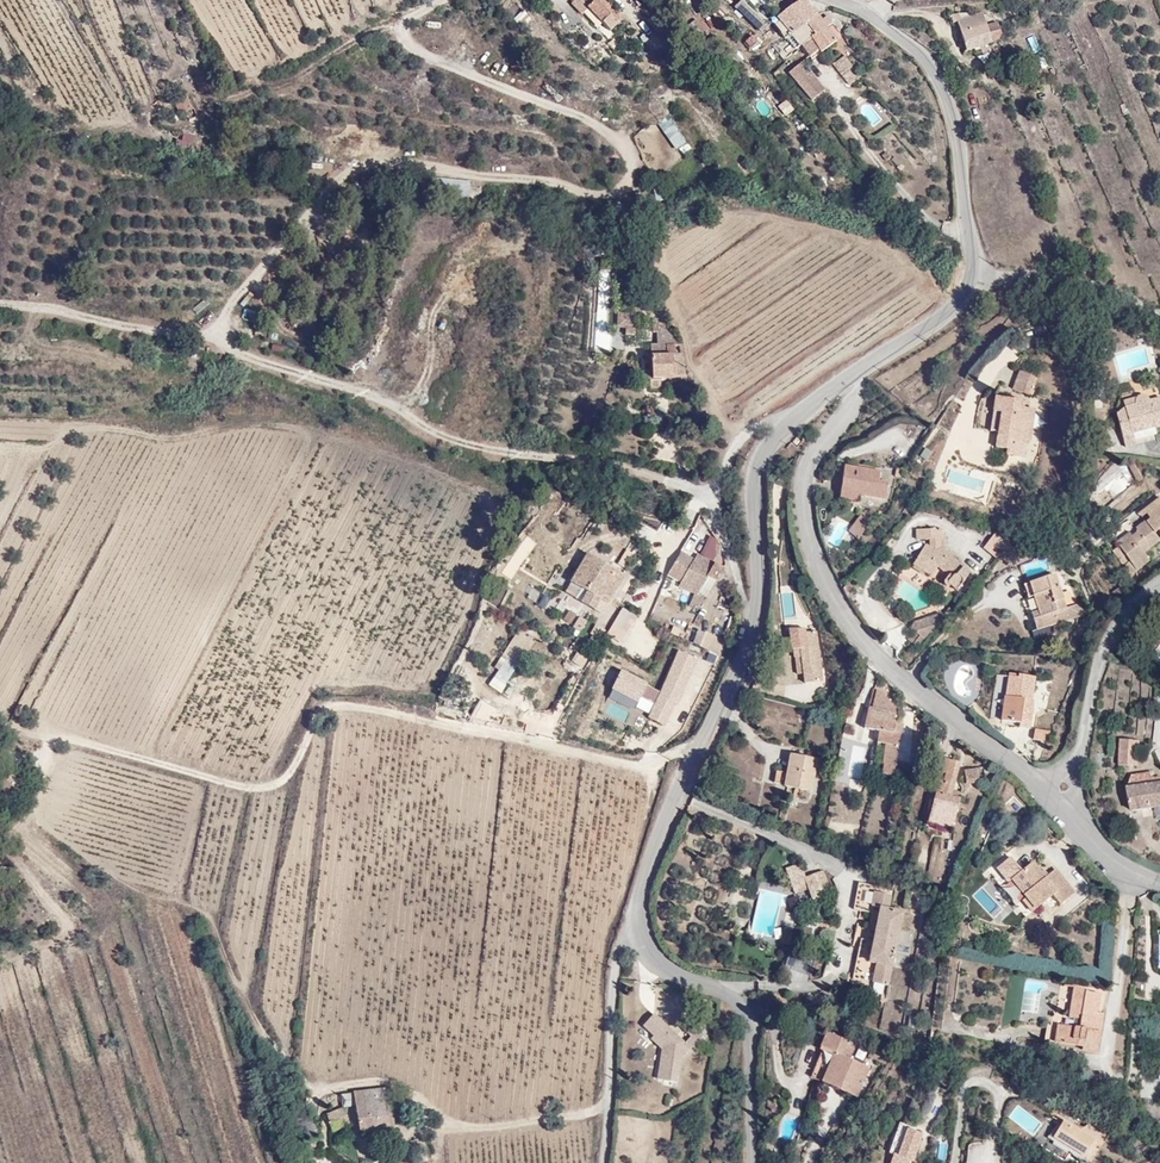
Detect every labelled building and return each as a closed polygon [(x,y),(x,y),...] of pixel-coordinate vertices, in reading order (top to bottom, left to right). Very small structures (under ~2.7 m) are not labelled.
[(608,31),(615,23),(608,16),(594,1),(595,0),(577,0),(608,31)] [(797,4),(793,0),(792,0),(786,5),(790,10),(797,4)] [(831,27),(823,18),(817,22),(799,3),(797,4),(790,10),(776,21),(776,22),(790,39),(792,37),(803,49),(808,45),(825,32),(831,27)] [(767,30),(745,4),(738,9),(760,35),(767,30)] [(790,10),(786,5),(772,16),(776,21),(790,10)] [(513,12),(515,23),(527,21),(525,11),(513,12)] [(612,12),(608,16),(615,23),(620,19),(612,12)] [(989,39),(985,27),(981,15),(960,21),(958,14),(948,17),(951,27),(955,27),(964,54),(1002,42),(1000,35),(989,39)] [(790,39),(776,22),(769,27),(783,45),(785,43),(790,39)] [(1000,35),(996,24),(985,27),(989,39),(1000,35)] [(836,45),(825,32),(808,45),(817,55),(820,58),(836,45)] [(795,55),(800,51),(803,49),(792,37),(790,39),(785,43),(795,55)] [(808,61),(817,55),(808,45),(803,49),(800,51),(808,61)] [(850,88),(859,81),(843,61),(832,69),(845,86),(848,84),(850,88)] [(799,64),(786,75),(809,104),(822,93),(799,64)] [(187,98),(174,102),(178,112),(191,107),(187,98)] [(785,116),(794,110),(786,99),(777,105),(785,116)] [(658,123),(674,149),(686,141),(670,115),(658,123)] [(185,130),(179,146),(192,151),(198,135),(185,130)] [(609,292),(609,269),(599,269),(599,292),(609,292)] [(255,323),(259,313),(244,308),(240,318),(255,323)] [(637,329),(638,316),(622,315),(620,329),(627,329),(637,329)] [(653,348),(653,359),(667,359),(675,359),(676,350),(679,350),(675,338),(668,338),(668,335),(667,322),(657,322),(656,334),(660,334),(660,348),(653,348)] [(970,370),(993,389),(1010,369),(1007,367),(1026,344),(1006,327),(970,370)] [(637,337),(637,329),(627,329),(627,337),(637,337)] [(685,382),(683,360),(675,359),(667,359),(653,359),(653,382),(685,382)] [(1025,394),(1010,388),(1003,406),(1018,412),(1025,394)] [(1151,395),(1149,393),(1144,391),(1137,395),(1137,400),(1127,402),(1128,407),(1119,410),(1129,447),(1142,443),(1140,433),(1138,424),(1159,417),(1159,418),(1159,393),(1151,395)] [(1020,458),(1021,458),(1025,427),(1012,425),(1013,418),(985,414),(984,428),(991,429),(989,449),(987,464),(997,465),(997,471),(1011,473),(1013,460),(1013,457),(1020,458)] [(1159,417),(1138,424),(1140,433),(1159,426),(1159,418),(1159,417)] [(981,448),(989,449),(991,429),(984,428),(981,448)] [(880,489),(883,473),(845,468),(839,505),(859,508),(861,501),(886,505),(888,490),(880,489)] [(1144,513),(1147,518),(1137,526),(1139,531),(1120,546),(1119,544),(1114,548),(1132,575),(1151,561),(1146,553),(1159,542),(1159,500),(1144,513)] [(1137,517),(1130,500),(1124,502),(1131,520),(1137,517)] [(864,542),(879,520),(867,511),(852,533),(864,542)] [(1120,546),(1139,531),(1137,526),(1135,524),(1116,539),(1119,544),(1120,546)] [(964,576),(933,556),(935,536),(913,535),(912,544),(922,545),(918,549),(906,567),(924,580),(928,574),(937,580),(935,583),(936,588),(938,590),(945,590),(952,594),(964,576)] [(993,561),(1005,545),(994,537),(983,552),(993,561)] [(720,583),(725,569),(698,558),(696,563),(681,557),(672,578),(685,584),(683,589),(702,597),(710,580),(720,583)] [(575,588),(593,597),(587,608),(606,618),(613,608),(610,606),(626,578),(591,558),(575,588)] [(1061,610),(1051,577),(1025,585),(1033,613),(1026,615),(1031,632),(1062,622),(1059,611),(1061,610)] [(720,583),(710,580),(702,597),(707,600),(714,602),(720,583)] [(1029,600),(1025,585),(1019,587),(1023,601),(1029,600)] [(1113,601),(1123,593),(1118,586),(1108,593),(1113,601)] [(575,588),(569,598),(587,608),(593,597),(575,588)] [(536,605),(546,611),(553,598),(544,592),(536,605)] [(702,597),(696,611),(707,616),(714,602),(707,600),(702,597)] [(1059,611),(1062,622),(1077,617),(1073,606),(1061,610),(1059,611)] [(625,649),(641,621),(629,614),(613,642),(625,649)] [(929,641),(946,619),(943,614),(919,621),(913,631),(929,641)] [(587,637),(596,643),(605,629),(595,623),(587,637)] [(826,680),(826,630),(815,630),(815,624),(797,624),(796,646),(800,654),(807,654),(807,680),(826,680)] [(919,646),(925,638),(916,633),(911,641),(919,646)] [(698,646),(704,648),(708,637),(702,635),(698,646)] [(708,637),(704,648),(716,653),(720,642),(708,637)] [(925,638),(919,646),(924,649),(929,641),(925,638)] [(490,718),(532,647),(521,640),(477,709),(490,718)] [(575,652),(570,661),(582,667),(587,658),(575,652)] [(643,706),(645,702),(659,709),(655,719),(653,722),(668,730),(675,716),(672,714),(676,706),(679,708),(680,709),(701,663),(683,655),(664,697),(651,690),(651,689),(625,675),(616,693),(643,706)] [(995,674),(997,664),(988,662),(986,671),(995,674)] [(1016,728),(1027,729),(1030,700),(1025,699),(1026,689),(1029,690),(1031,675),(1015,674),(1015,679),(1005,677),(1002,698),(1010,699),(1007,722),(1017,723),(1016,728)] [(901,749),(905,729),(895,727),(899,709),(875,690),(867,731),(881,734),(880,739),(889,740),(883,773),(897,775),(898,768),(901,749)] [(1000,698),(997,721),(1007,722),(1010,699),(1002,698),(1000,698)] [(659,709),(645,702),(643,706),(640,712),(655,719),(659,709)] [(530,725),(535,714),(515,706),(511,717),(530,725)] [(1048,731),(1032,729),(1031,739),(1046,741),(1048,731)] [(1138,742),(1119,742),(1118,768),(1138,768),(1138,742)] [(860,777),(865,750),(851,747),(846,774),(860,777)] [(910,750),(901,749),(898,768),(907,770),(910,750)] [(809,793),(815,761),(789,756),(785,774),(782,787),(809,793)] [(952,795),(960,763),(939,758),(934,782),(939,783),(934,801),(948,805),(940,836),(954,839),(964,798),(952,795)] [(782,787),(785,774),(772,771),(769,785),(782,787)] [(978,786),(977,773),(961,775),(962,788),(978,786)] [(1156,780),(1154,775),(1129,778),(1128,788),(1132,814),(1159,810),(1159,780),(1156,780)] [(3,776),(0,779),(0,795),(5,800),(16,786),(3,776)] [(940,836),(948,805),(934,801),(932,801),(925,832),(940,836)] [(1017,872),(1006,859),(992,870),(1018,902),(1012,906),(1021,918),(1049,896),(1056,905),(1071,893),(1051,869),(1040,877),(1035,871),(1029,863),(1017,872)] [(794,894),(807,889),(811,899),(830,891),(822,870),(804,876),(798,862),(784,868),(794,894)] [(1035,871),(1040,877),(1044,874),(1039,868),(1035,871)] [(860,883),(855,908),(874,912),(869,939),(863,938),(855,977),(890,984),(903,911),(890,908),(893,895),(876,892),(877,886),(860,883)] [(760,888),(748,930),(776,937),(787,895),(760,888)] [(1098,980),(1112,980),(1112,925),(1099,925),(1098,980)] [(871,992),(884,993),(885,984),(872,982),(871,992)] [(1093,1021),(1098,997),(1070,992),(1064,1023),(1075,1026),(1073,1033),(1055,1029),(1055,1025),(1044,1024),(1041,1042),(1076,1049),(1076,1053),(1093,1056),(1100,1022),(1093,1021)] [(677,1035),(656,1014),(642,1025),(652,1036),(649,1039),(659,1048),(655,1078),(678,1079),(682,1056),(702,1034),(692,1023),(677,1035)] [(857,1097),(867,1067),(848,1061),(852,1046),(820,1037),(815,1054),(817,1054),(808,1082),(857,1097)] [(888,1066),(895,1055),(874,1048),(870,1060),(888,1066)] [(363,1130),(398,1125),(393,1086),(357,1091),(359,1104),(363,1130)] [(345,1092),(347,1106),(359,1104),(357,1091),(345,1092)] [(353,1121),(347,1106),(330,1112),(336,1127),(353,1121)] [(903,1127),(893,1125),(887,1156),(891,1157),(909,1161),(911,1161),(917,1133),(903,1130),(903,1127)] [(1095,1145),(1065,1127),(1055,1144),(1085,1161),(1089,1155),(1095,1145)] [(1061,1133),(1058,1132),(1049,1143),(1070,1157),(1076,1162),(1089,1162),(1092,1157),(1089,1155),(1085,1161),(1055,1144),(1061,1133)] [(308,1153),(323,1146),(319,1137),(304,1144),(308,1153)]
